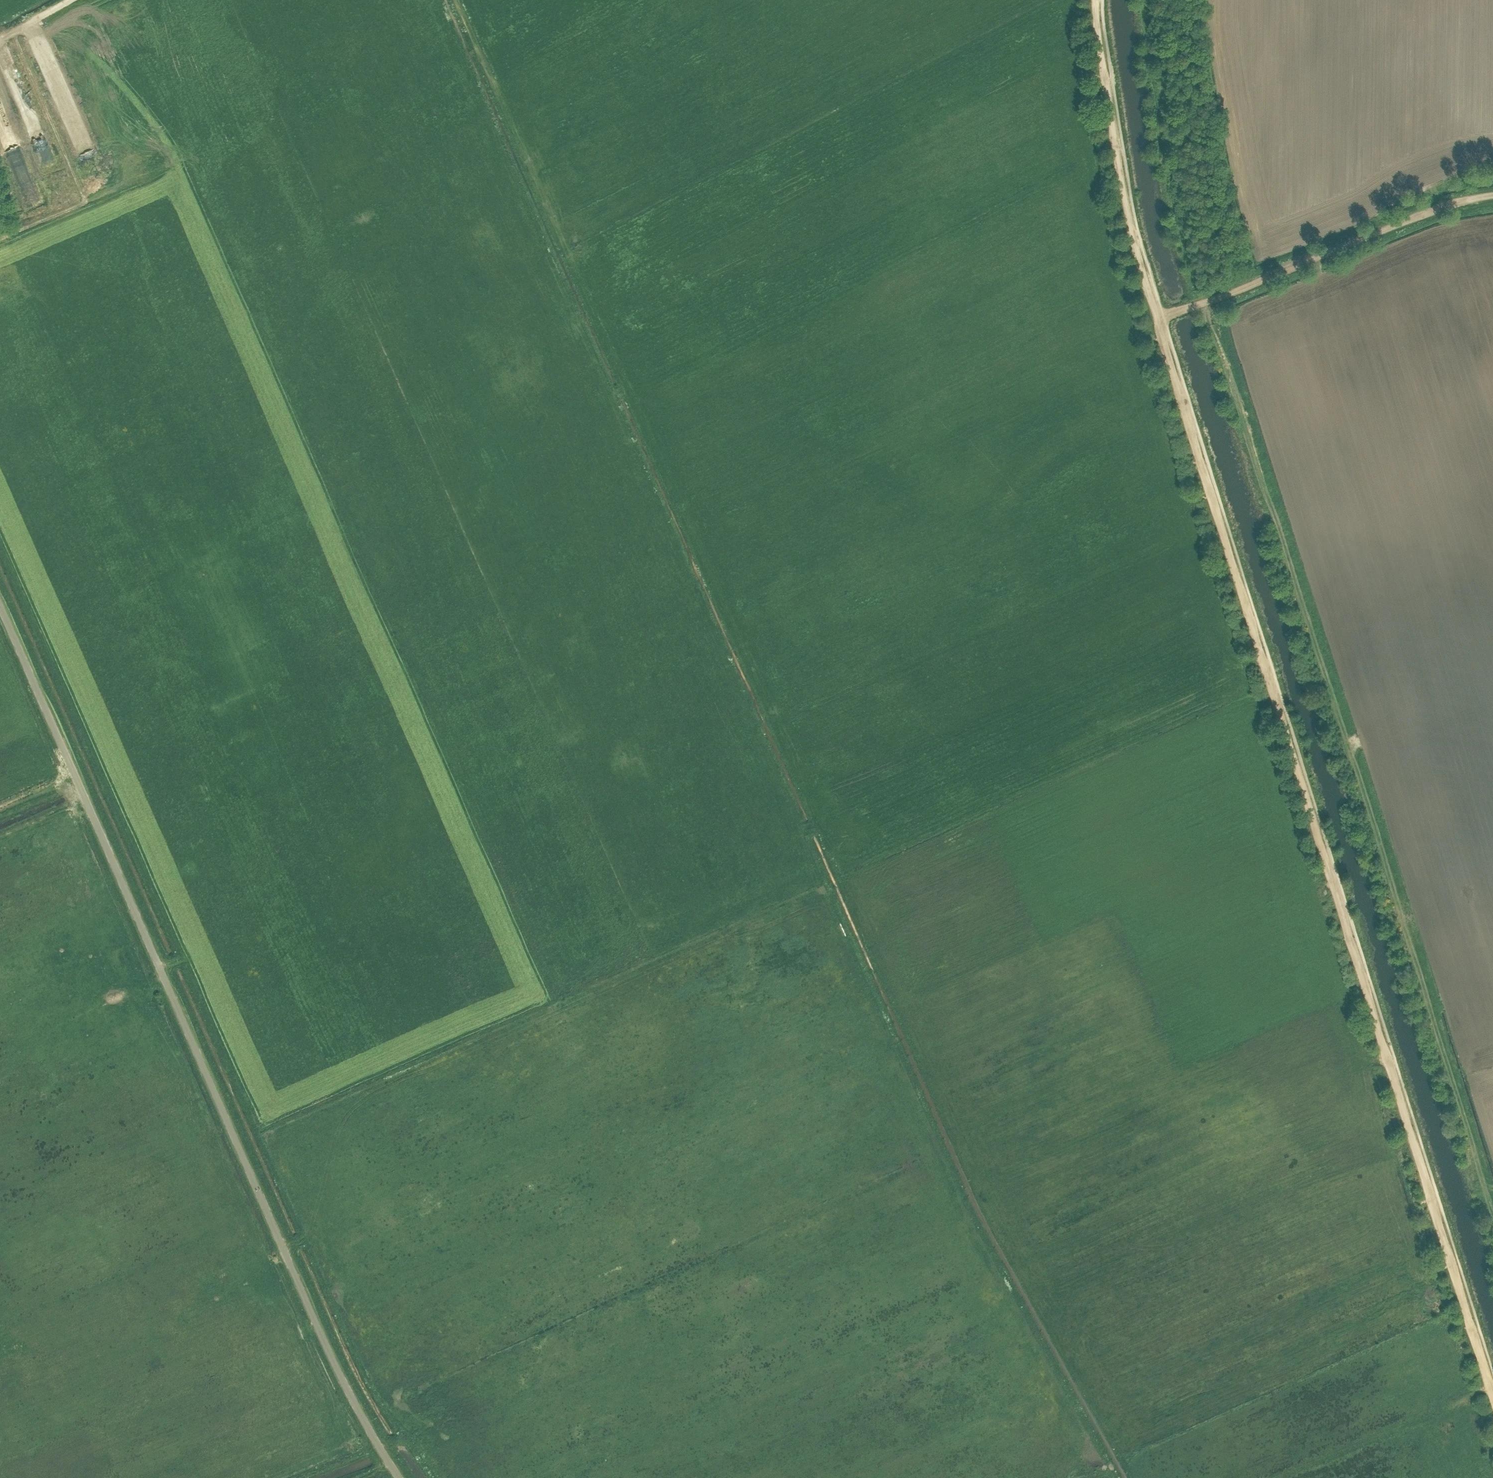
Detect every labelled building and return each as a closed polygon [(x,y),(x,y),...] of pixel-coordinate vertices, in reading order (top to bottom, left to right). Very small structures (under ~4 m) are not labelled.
[(48,170),(57,166),(35,114),(25,118),(48,170)]
